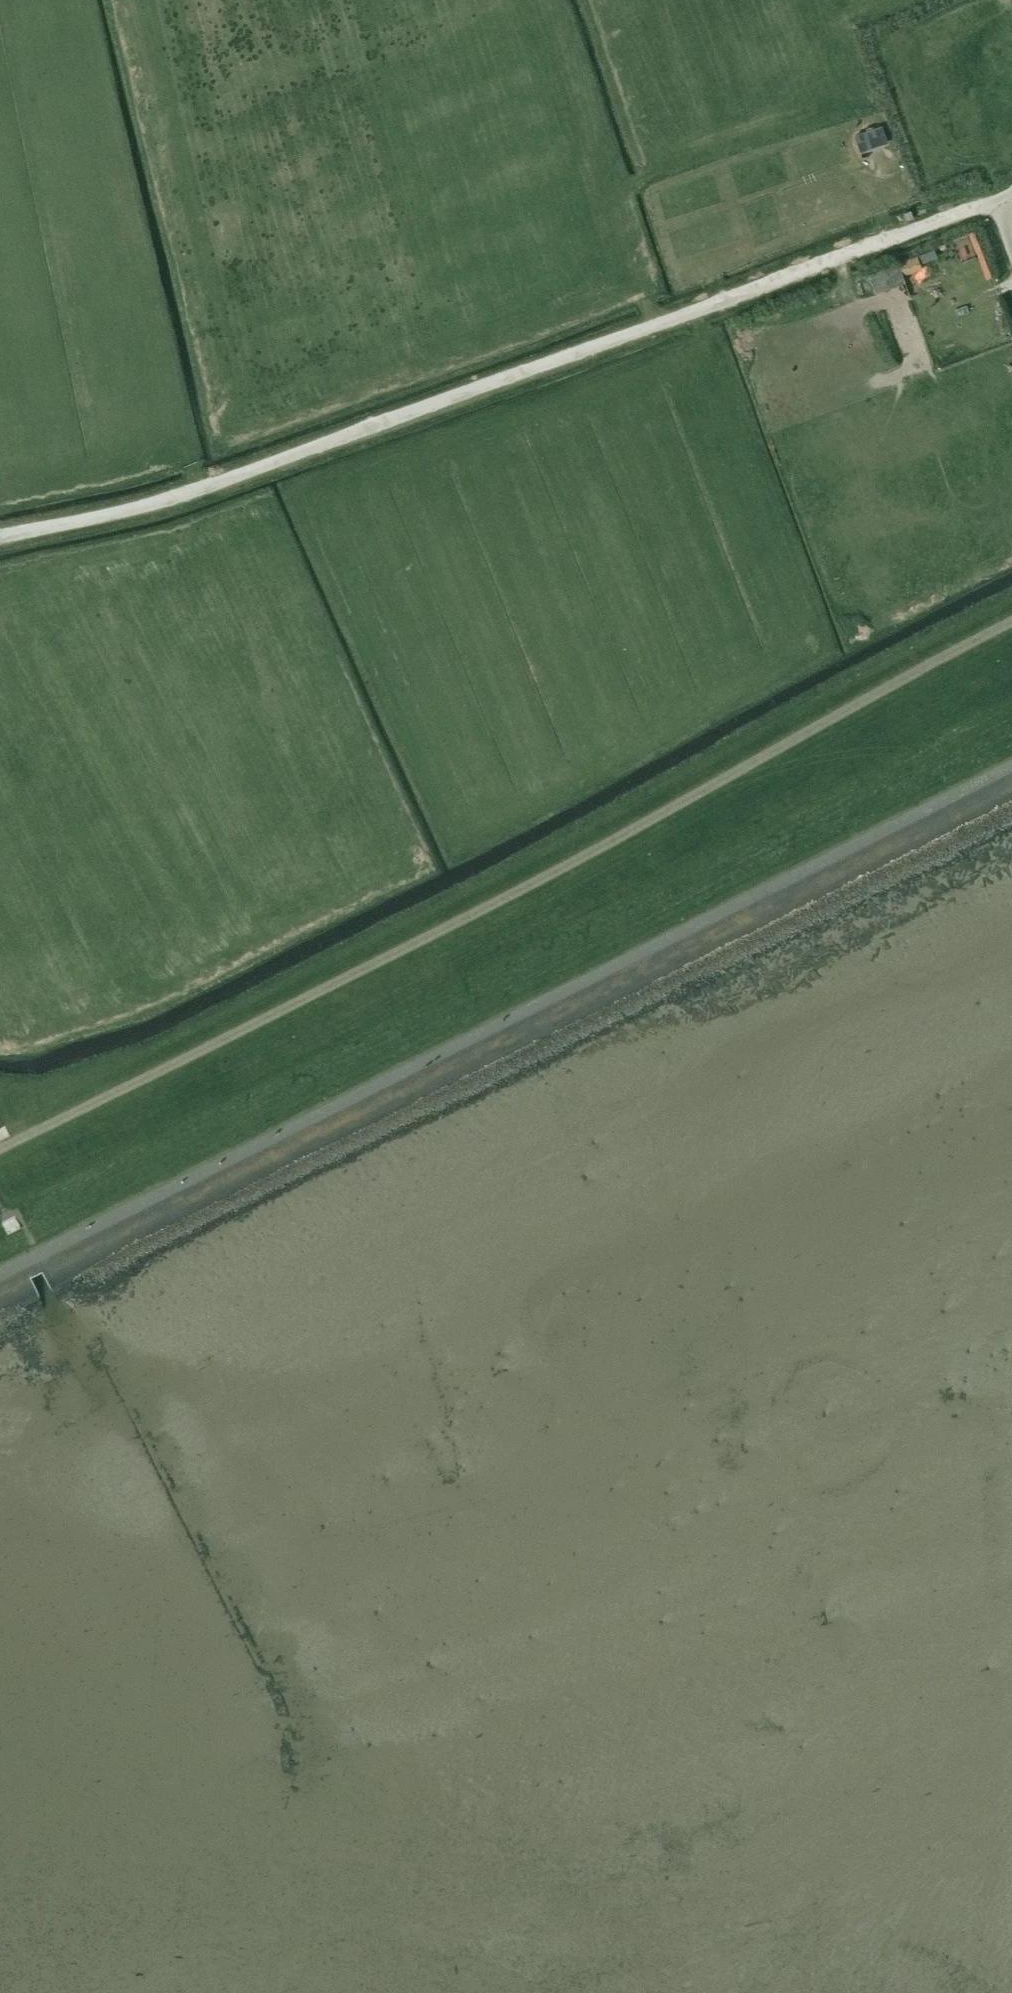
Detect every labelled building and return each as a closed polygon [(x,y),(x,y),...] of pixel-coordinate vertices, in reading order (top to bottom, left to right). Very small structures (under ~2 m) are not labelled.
[(857,127),(861,144),(887,139),(883,122),(857,127)]
